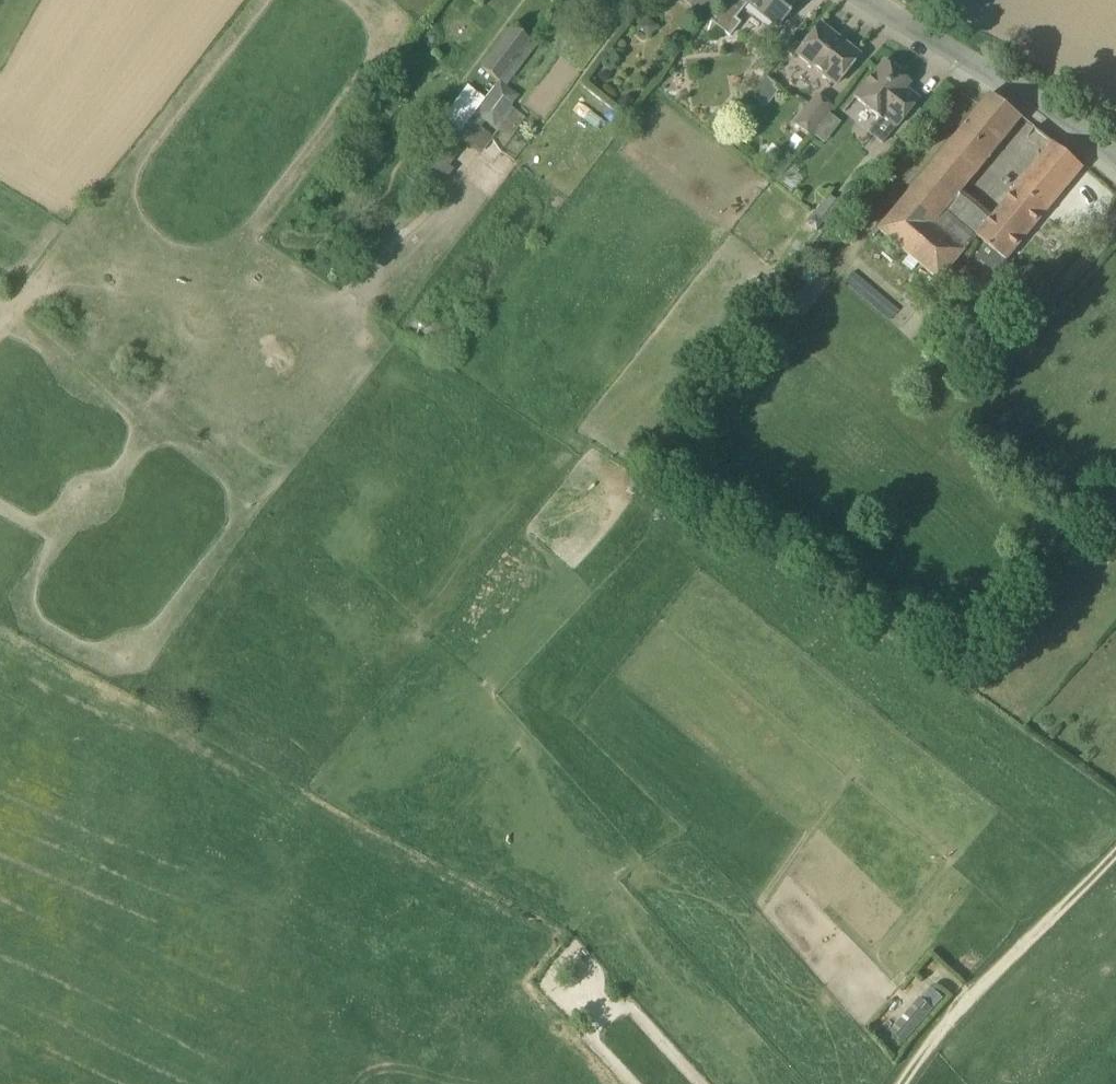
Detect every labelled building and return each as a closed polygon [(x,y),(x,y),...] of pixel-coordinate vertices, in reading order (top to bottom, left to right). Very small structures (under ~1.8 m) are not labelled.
[(701,17),(715,0),(680,0),(701,17)] [(778,27),(800,0),(728,0),(711,21),(729,36),(739,24),(733,20),(746,3),(778,27)] [(835,86),(859,56),(819,25),(796,54),(835,86)] [(481,71),(498,83),(529,40),(512,27),(481,71)] [(484,123),(495,132),(513,108),(512,107),(519,97),(506,87),(536,45),(529,40),(498,83),(486,100),(483,98),(453,138),(440,157),(448,164),(465,141),(476,125),(480,128),(484,123)] [(882,145),(895,128),(918,100),(905,89),(909,84),(882,63),(855,97),(881,117),(868,134),(882,145)] [(765,78),(751,96),(765,107),(777,91),(773,88),(775,85),(765,78)] [(437,127),(453,138),(483,98),(467,86),(437,127)] [(940,281),(977,236),(989,222),(960,198),(1024,119),(992,94),(908,199),(881,232),(940,281)] [(794,126),(809,137),(831,109),(816,98),(794,126)] [(1055,144),(989,222),(977,236),(988,245),(1007,261),(1084,168),(1055,144)] [(830,194),(814,214),(830,226),(845,205),(830,194)]
